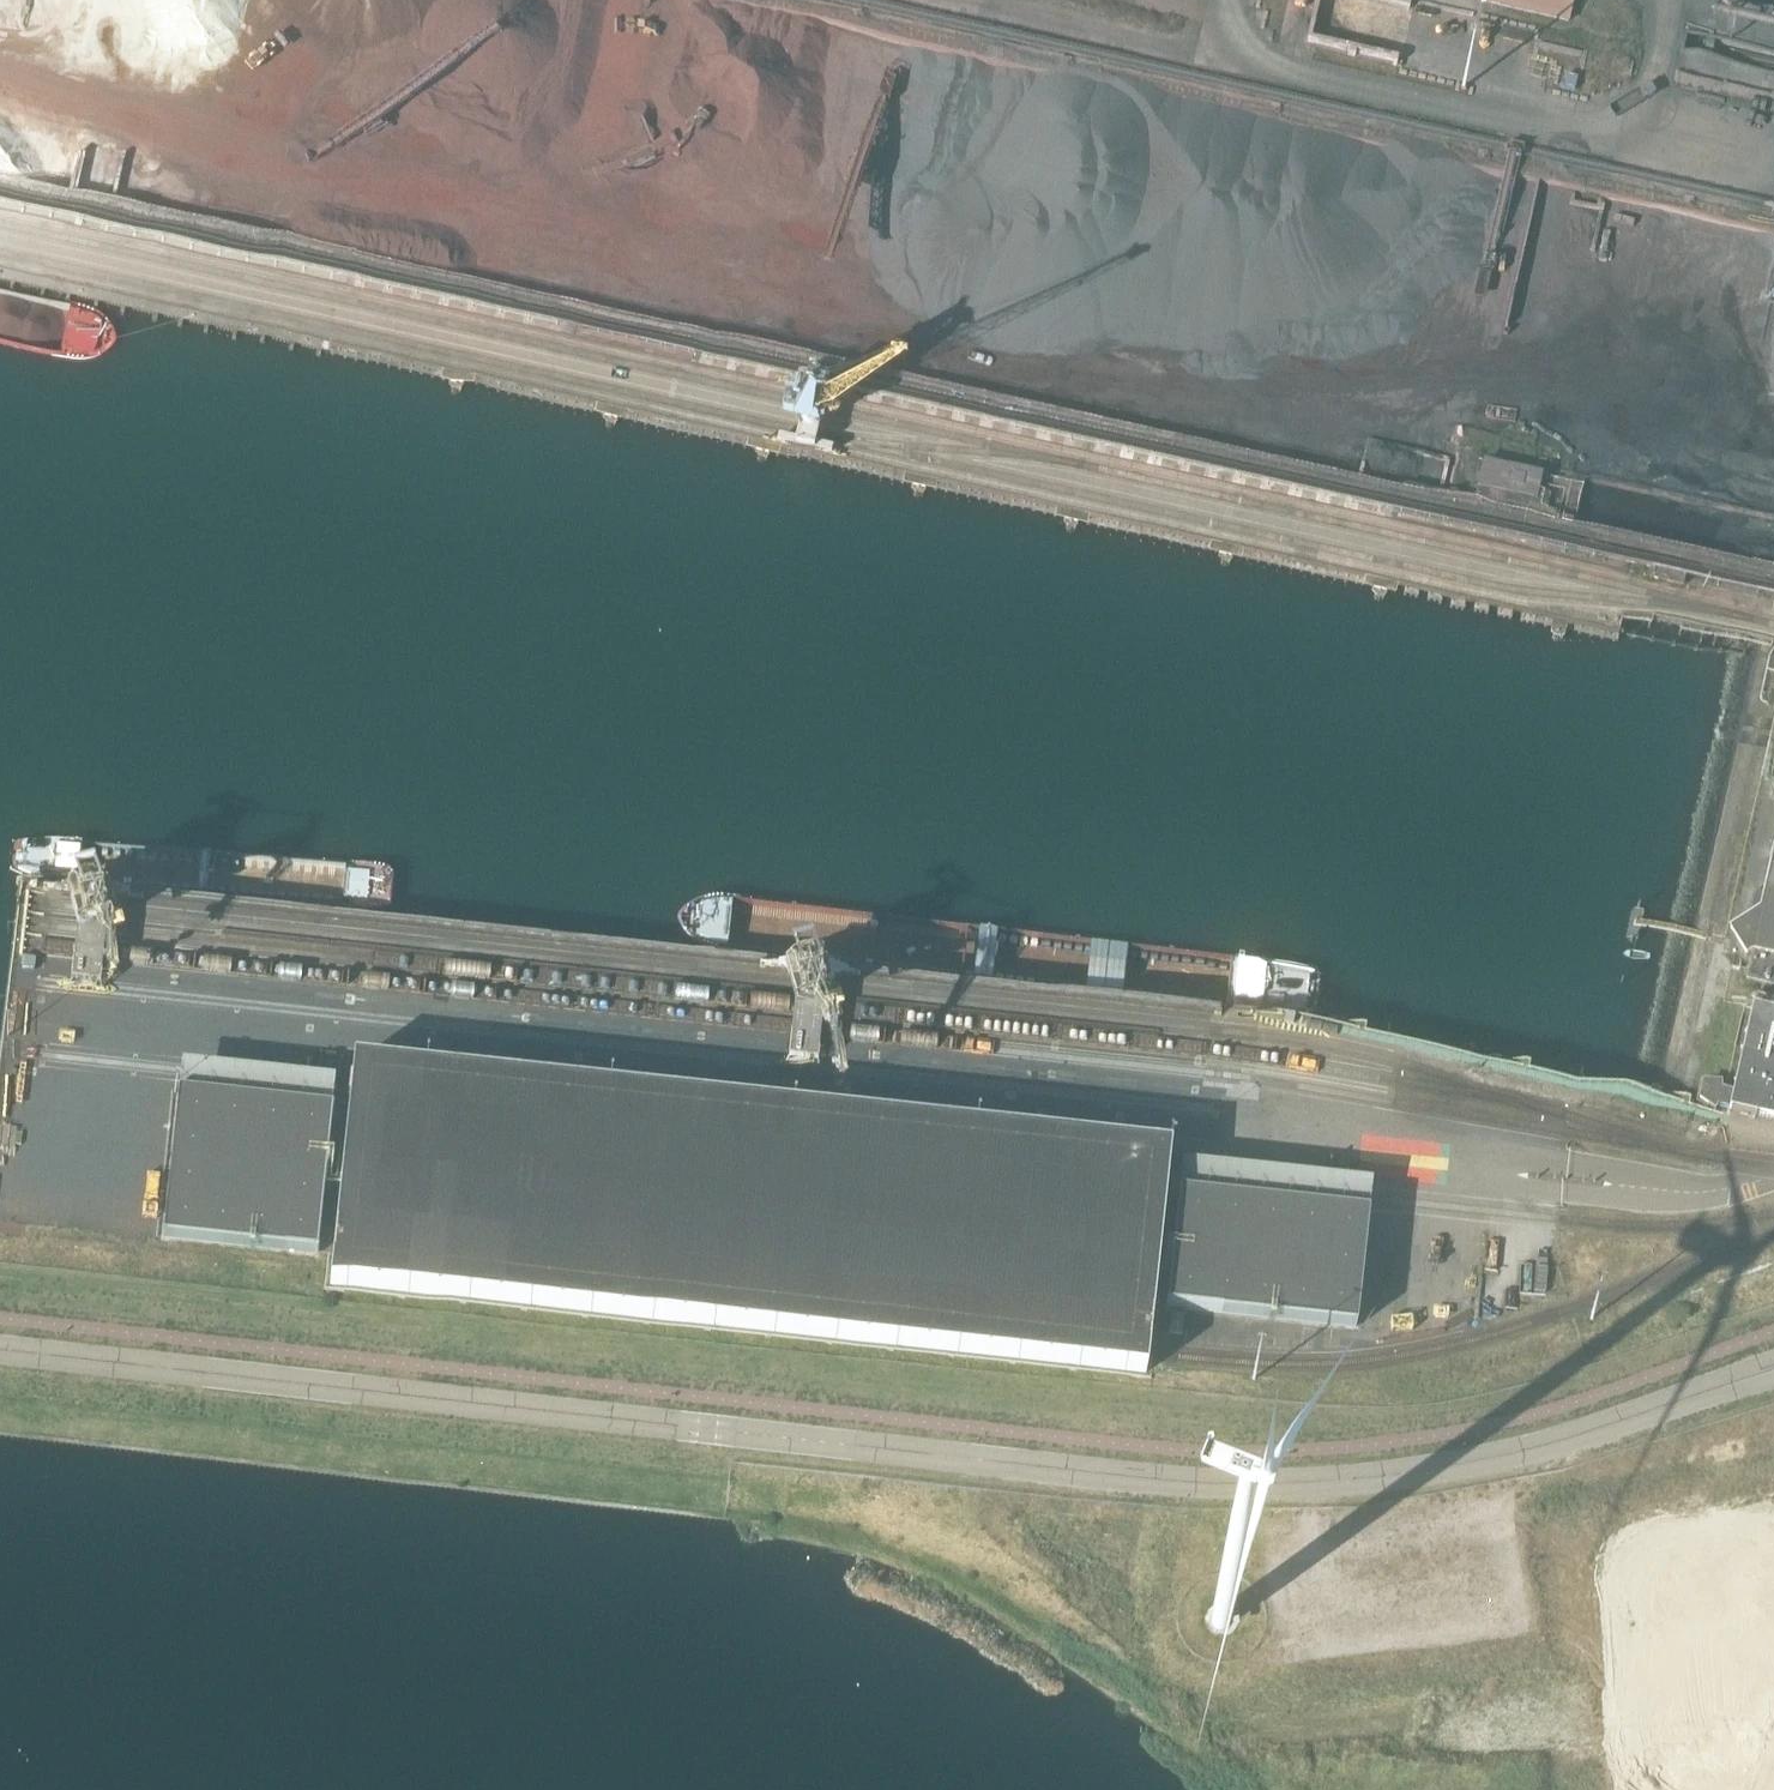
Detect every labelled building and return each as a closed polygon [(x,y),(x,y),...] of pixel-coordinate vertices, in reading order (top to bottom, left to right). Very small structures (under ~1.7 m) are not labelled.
[(1485,2),(1568,21),(1570,12),(1572,3),(1572,0),(1486,0),(1485,2)] [(157,208),(108,197),(104,215),(153,226),(157,208)] [(476,385),(443,378),(442,382),(451,384),(453,389),(462,391),(465,388),(475,390),(476,385)] [(630,420),(596,412),(595,417),(605,419),(606,423),(615,425),(619,423),(629,425),(630,420)] [(783,453),(750,446),(748,450),(758,453),(760,457),(769,459),(772,456),(782,458),(783,453)] [(1532,473),(1483,462),(1475,500),(1403,484),(1402,491),(1398,510),(1393,509),(1393,511),(1398,512),(1397,516),(1565,553),(1565,550),(1570,551),(1571,549),(1566,548),(1572,521),(1551,516),(1552,511),(1539,508),(1538,513),(1530,512),(1525,504),(1532,473)] [(938,488),(905,481),(904,485),(913,488),(915,492),(924,494),(928,491),(937,493),(938,488)] [(1090,521),(1057,513),(1056,518),(1065,520),(1067,524),(1076,527),(1080,524),(1089,526),(1090,521)] [(1246,555),(1212,548),(1211,552),(1221,555),(1222,559),(1231,561),(1235,558),(1244,560),(1246,555)] [(1401,589),(1368,581),(1366,586),(1376,588),(1377,592),(1387,594),(1390,592),(1400,594),(1401,589)] [(1571,627),(1556,624),(1555,631),(1557,638),(1564,639),(1569,635),(1571,627)] [(1746,978),(1747,978),(1773,984),(1773,850),(1773,851),(1764,893),(1754,891),(1749,910),(1758,912),(1757,914),(1757,915),(1759,916),(1753,941),(1751,953),(1752,953),(1748,969),(1748,970),(1746,978)] [(1699,1100),(1699,1101),(1705,1103),(1714,1108),(1716,1104),(1729,1107),(1729,1108),(1730,1108),(1730,1109),(1734,1110),(1773,1119),(1773,1000),(1755,996),(1754,1002),(1752,1009),(1751,1009),(1751,1010),(1752,1010),(1749,1025),(1747,1025),(1747,1026),(1749,1027),(1745,1042),(1744,1042),(1743,1043),(1745,1043),(1742,1058),(1740,1058),(1740,1059),(1741,1059),(1738,1074),(1736,1074),(1736,1075),(1738,1076),(1734,1091),(1733,1091),(1734,1092),(1733,1096),(1719,1093),(1719,1085),(1719,1084),(1709,1084),(1703,1084),(1702,1084),(1699,1100)] [(354,1062),(330,1285),(1145,1373),(1169,1150),(354,1062)] [(331,1112),(178,1095),(163,1237),(315,1254),(331,1112)] [(1367,1215),(1178,1195),(1166,1307),(1355,1327),(1367,1215)] [(1182,1315),(1170,1314),(1169,1333),(1181,1334),(1182,1315)] [(1230,1622),(1230,1620),(1230,1618),(1229,1616),(1228,1614),(1227,1613),(1226,1611),(1224,1611),(1222,1610),(1220,1610),(1218,1610),(1216,1611),(1215,1611),(1213,1613),(1212,1614),(1211,1616),(1211,1618),(1210,1620),(1211,1622),(1211,1623),(1212,1625),(1213,1627),(1215,1628),(1216,1629),(1218,1629),(1220,1629),(1222,1629),(1224,1629),(1226,1628),(1227,1627),(1228,1625),(1229,1623),(1230,1622)]
